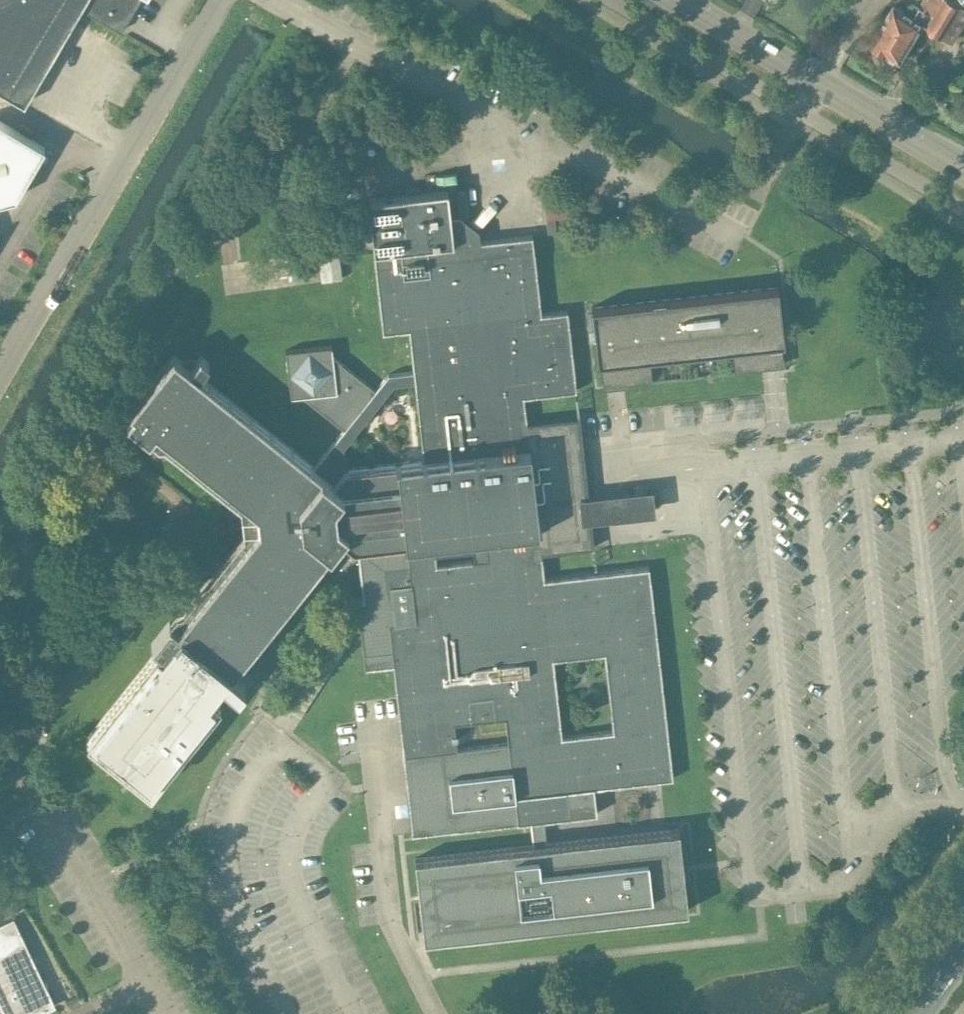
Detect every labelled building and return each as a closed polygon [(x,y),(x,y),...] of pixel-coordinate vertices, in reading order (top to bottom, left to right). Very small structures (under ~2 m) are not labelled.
[(72,20),(80,6),(81,6),(85,0),(3,0),(0,1),(0,88),(24,102),(72,20)] [(121,30),(138,0),(85,0),(81,6),(121,30)] [(923,23),(923,22),(953,40),(963,22),(963,5),(956,0),(922,0),(919,4),(915,1),(910,2),(905,10),(894,3),(871,41),(900,59),(923,23)] [(413,105),(415,101),(408,97),(406,101),(413,105)] [(0,120),(0,200),(16,196),(16,195),(45,146),(0,120)] [(258,517),(259,524),(226,565),(177,626),(169,620),(151,642),(155,646),(159,649),(158,650),(157,651),(156,651),(88,737),(150,786),(218,701),(212,695),(213,694),(225,679),(237,689),(244,680),(232,670),(235,666),(329,550),(339,536),(353,547),(357,547),(359,558),(363,597),(358,598),(358,597),(357,597),(365,667),(366,667),(366,666),(379,665),(386,664),(393,663),(399,717),(407,789),(433,786),(438,830),(530,819),(533,844),(414,857),(418,892),(422,932),(423,937),(423,938),(454,935),(474,932),(688,909),(684,873),(684,871),(683,866),(679,833),(679,828),(678,828),(667,829),(547,842),(544,818),(555,817),(597,812),(594,786),(613,784),(661,778),(673,777),(649,566),(544,578),(541,552),(578,548),(594,546),(591,520),(577,521),(576,516),(578,514),(579,513),(579,512),(580,510),(580,508),(580,507),(579,505),(578,504),(577,502),(576,501),(575,500),(574,495),(588,494),(585,466),(579,415),(563,417),(527,421),(524,396),(576,390),(567,309),(541,312),(532,234),(493,238),(453,243),(450,215),(447,188),(367,197),(373,250),(373,251),(382,332),(395,330),(408,329),(413,370),(401,372),(388,373),(375,389),(371,386),(368,383),(333,355),(332,344),(285,349),(290,396),(301,395),(334,421),(339,425),(343,429),(337,437),(329,447),(314,466),(208,382),(199,374),(209,361),(200,354),(195,361),(190,367),(173,354),(129,408),(133,411),(126,419),(149,437),(155,429),(217,478),(257,510),(258,517)] [(784,341),(778,285),(591,306),(597,361),(600,361),(603,384),(644,380),(641,356),(732,346),(734,370),(762,367),(762,366),(766,366),(765,354),(774,353),(772,342),(784,341)] [(588,494),(574,495),(575,500),(576,501),(577,502),(578,504),(579,505),(580,507),(580,508),(580,510),(579,512),(579,513),(578,514),(576,516),(577,521),(590,520),(654,513),(652,486),(588,494)] [(23,905),(15,890),(14,888),(2,894),(0,890),(0,916),(23,905)] [(5,1013),(34,1013),(54,1004),(13,917),(0,923),(0,1004),(5,1013)] [(391,1009),(393,1013),(416,1013),(409,1000),(391,1009)]
